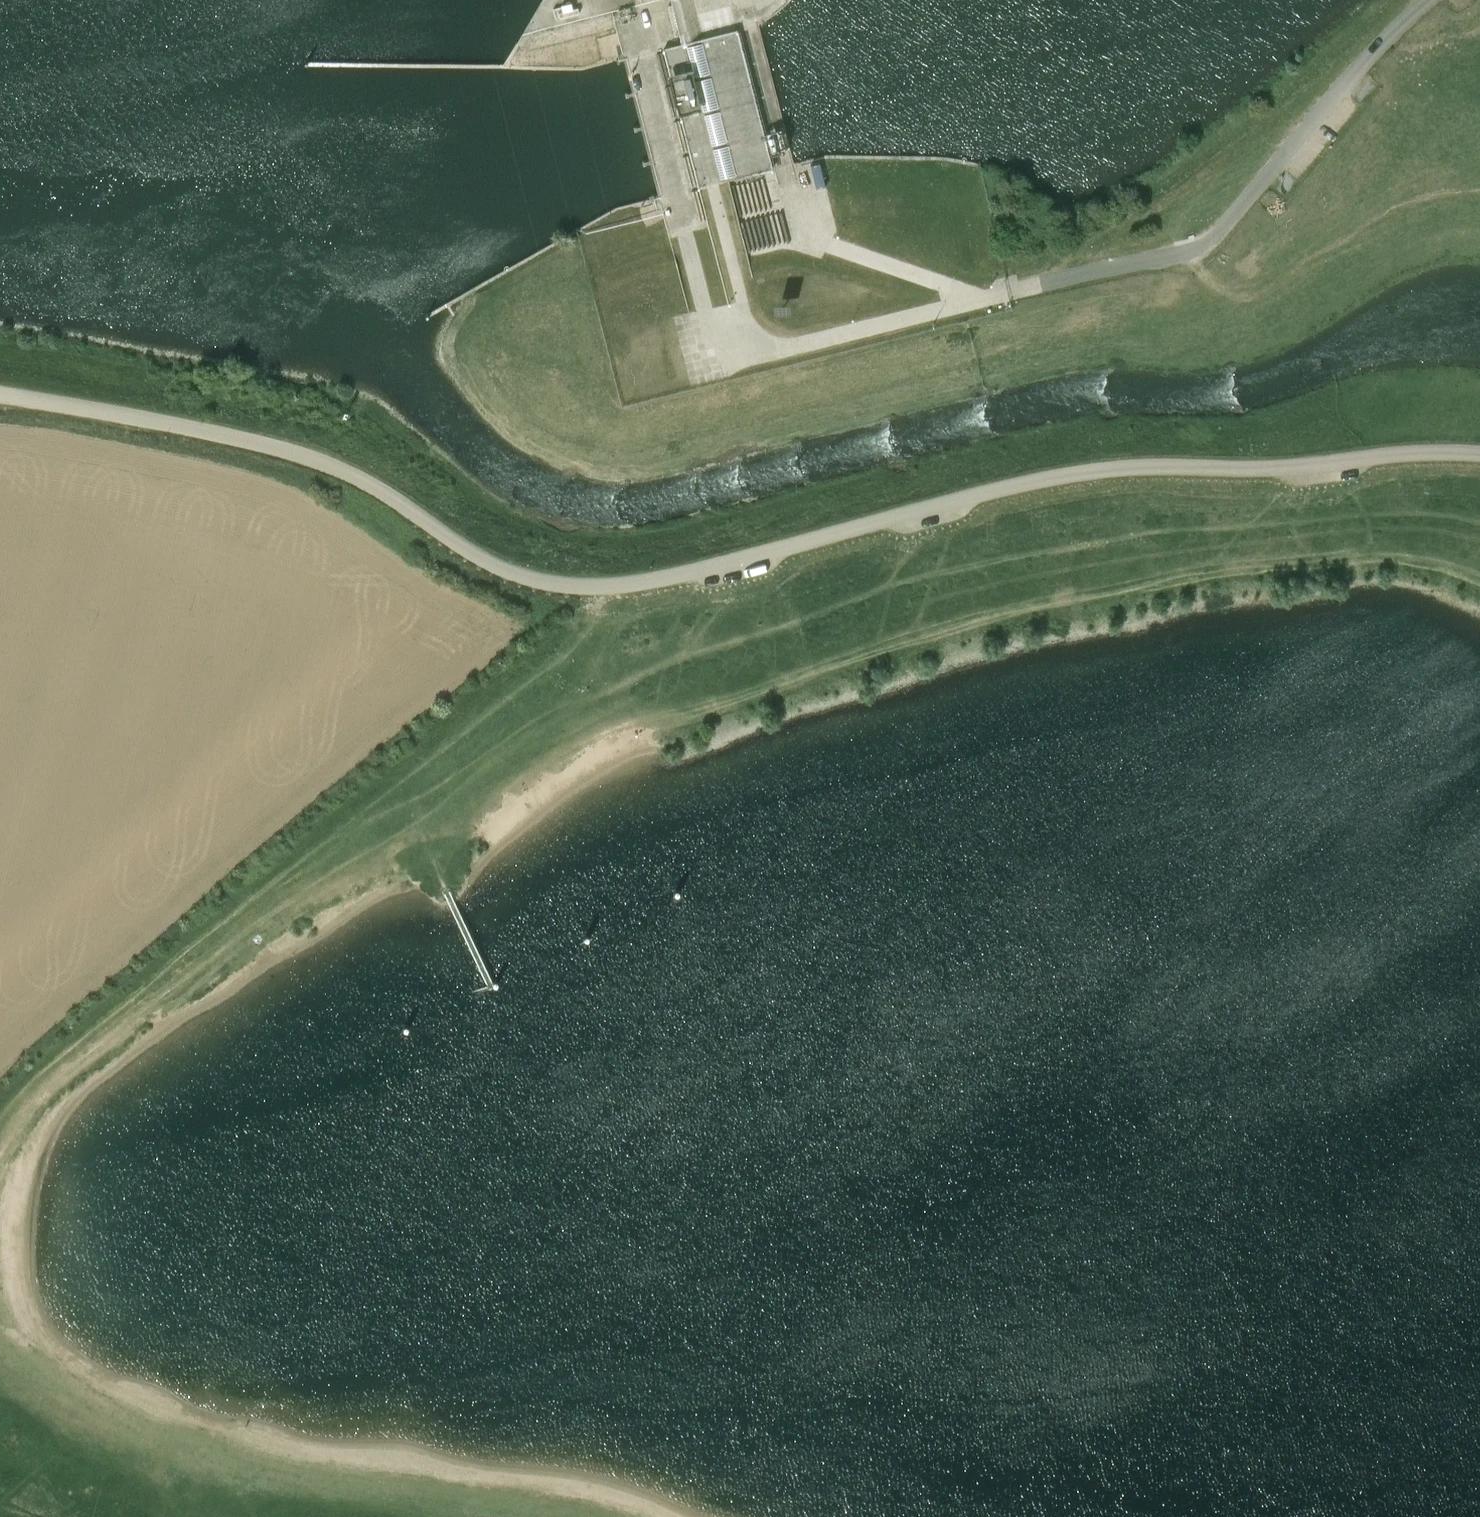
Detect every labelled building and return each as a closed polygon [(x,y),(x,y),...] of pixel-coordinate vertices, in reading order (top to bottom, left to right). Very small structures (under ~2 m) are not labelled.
[(683,45),(663,50),(669,75),(680,116),(698,189),(707,187),(713,185),(719,184),(728,182),(774,170),(740,31),(689,44),(683,45)] [(650,49),(674,44),(672,34),(648,38),(650,49)]
